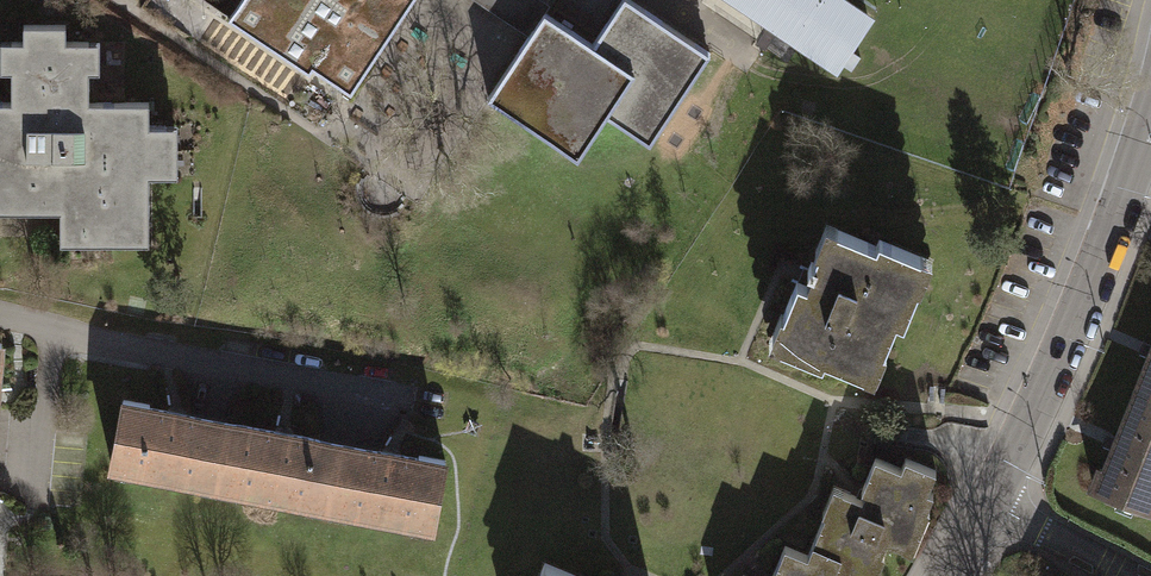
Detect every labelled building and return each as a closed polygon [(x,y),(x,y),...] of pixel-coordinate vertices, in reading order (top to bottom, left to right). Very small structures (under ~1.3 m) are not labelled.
[(228,20),(294,63),(297,58),(351,93),(413,0),(241,0),(228,20)] [(542,0),(474,0),(529,37),(545,13),(550,5),(542,0)] [(488,97),(578,157),(606,114),(650,143),(710,53),(630,0),(623,0),(593,45),(545,13),(529,37),(488,97)] [(839,63),(869,18),(841,0),(745,0),(839,63)] [(33,211),(33,200),(60,200),(60,232),(100,232),(100,242),(148,242),(149,175),(166,175),(167,125),(149,125),(149,102),(88,102),(88,41),(65,40),(65,24),(22,24),(22,41),(11,41),(10,102),(0,102),(0,211),(33,211)] [(790,322),(779,346),(818,362),(821,355),(862,373),(872,349),(881,353),(895,319),(902,322),(917,286),(909,282),(920,256),(879,239),(876,246),(834,228),(824,251),(816,248),(807,270),(811,271),(806,283),(797,279),(780,318),(790,322)] [(1134,395),(1150,402),(1150,346),(1147,356),(1150,358),(1134,395)] [(1134,395),(1120,433),(1116,431),(1110,448),(1113,449),(1104,472),(1098,470),(1092,486),(1150,510),(1150,402),(1134,395)] [(110,461),(214,481),(226,421),(147,405),(147,402),(123,397),(110,461)] [(339,443),(226,421),(214,481),(327,504),(339,443)] [(418,457),(339,443),(327,504),(434,523),(447,457),(419,452),(418,457)] [(810,542),(838,554),(829,575),(863,575),(873,552),(880,555),(885,541),(903,548),(919,507),(924,509),(932,491),(928,490),(937,468),(905,455),(900,468),(873,457),(860,489),(865,491),(862,497),(840,488),(830,511),(823,509),(810,542)] [(838,554),(810,542),(805,554),(782,545),(769,575),(829,575),(838,554)] [(542,563),(537,575),(576,575),(542,563)]
